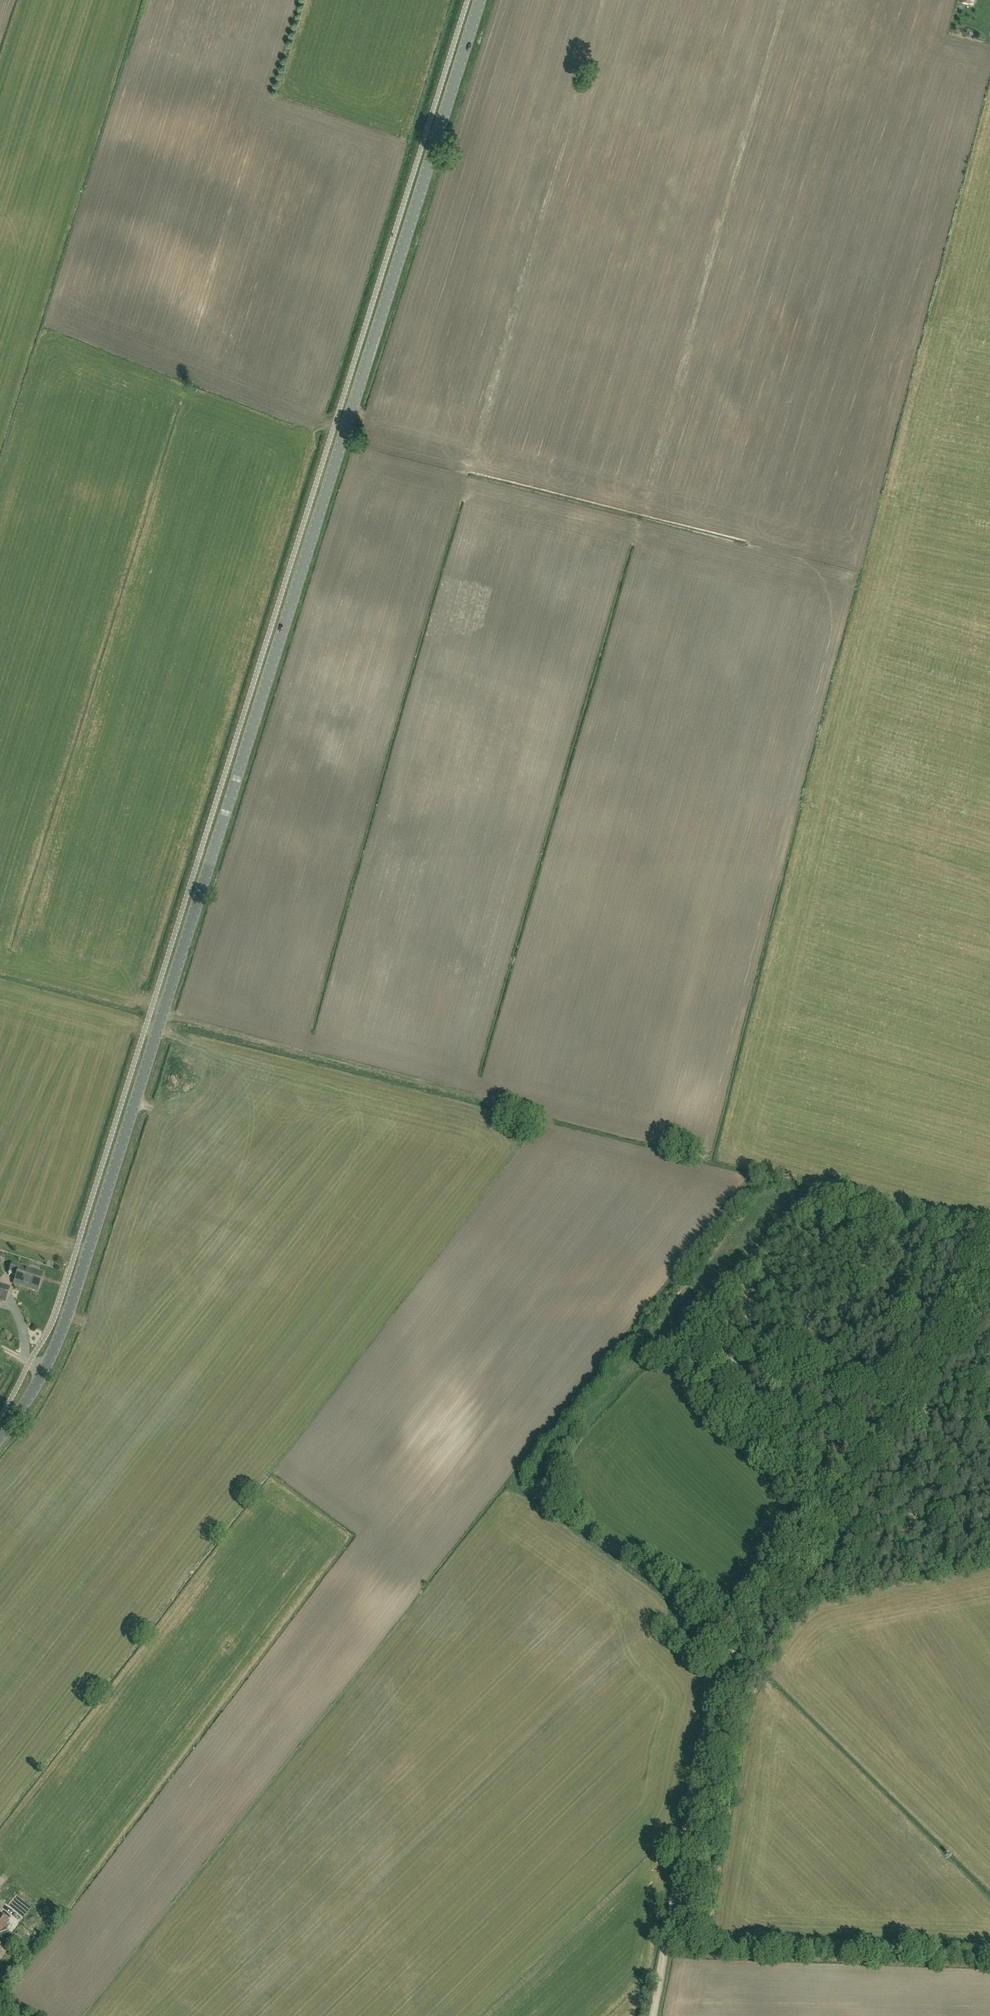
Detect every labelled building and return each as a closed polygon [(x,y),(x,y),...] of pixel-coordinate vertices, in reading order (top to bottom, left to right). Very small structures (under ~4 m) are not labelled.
[(37,1291),(42,1273),(12,1264),(9,1274),(16,1276),(14,1284),(37,1291)] [(0,1285),(0,1301),(4,1302),(9,1288),(0,1285)] [(725,1368),(731,1374),(739,1364),(733,1359),(725,1368)] [(8,1921),(0,1915),(0,1931),(8,1921)]
